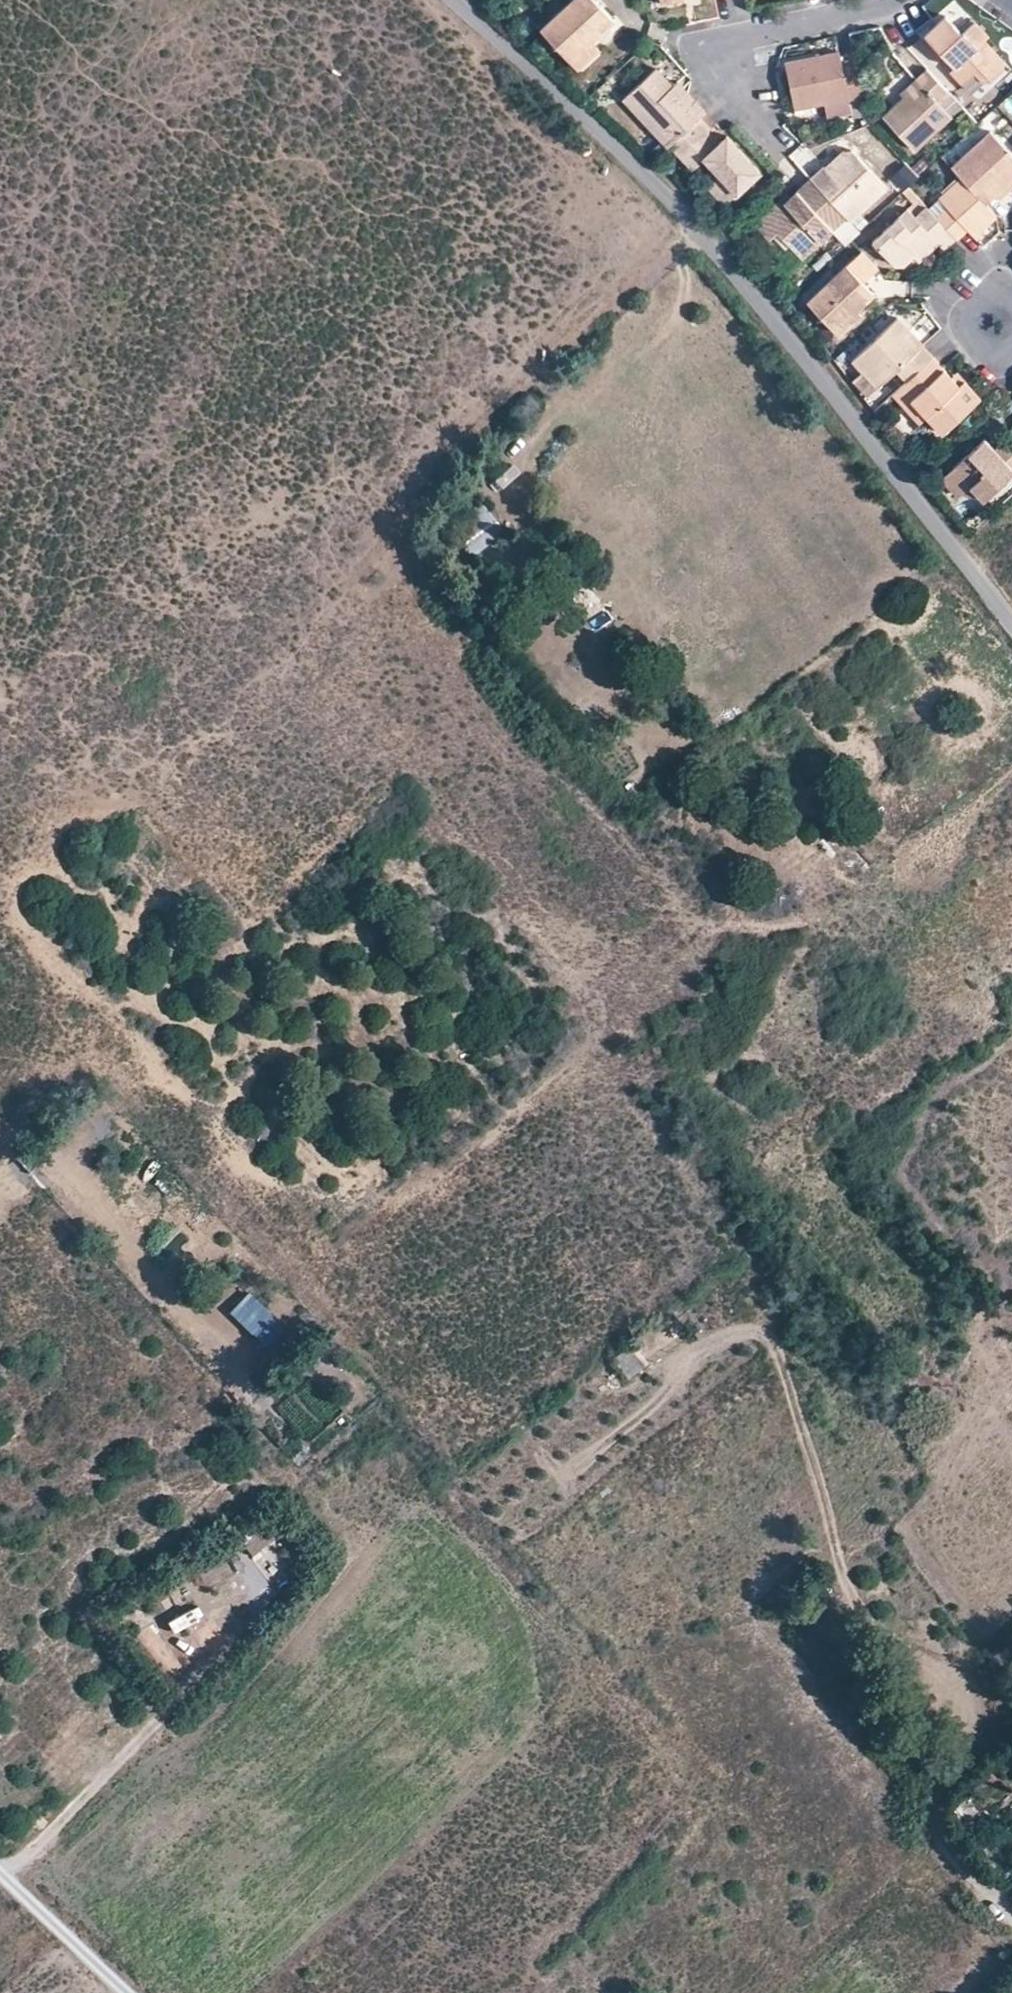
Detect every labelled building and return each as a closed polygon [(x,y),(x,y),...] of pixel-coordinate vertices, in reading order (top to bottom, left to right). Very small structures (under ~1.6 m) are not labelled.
[(571,61),(591,42),(593,40),(595,37),(598,35),(600,33),(602,31),(605,29),(606,27),(614,20),(595,0),(573,0),(542,32),(571,61)] [(920,33),(943,58),(950,53),(957,59),(950,65),(946,68),(956,79),(967,70),(975,77),(984,76),(996,65),(998,57),(978,37),(983,32),(967,16),(956,26),(941,12),(920,33)] [(596,47),(591,42),(571,61),(578,69),(579,70),(598,50),(596,47)] [(795,111),(811,108),(825,105),(829,120),(847,117),(844,106),(864,101),(855,58),(838,62),(835,52),(785,64),(795,111)] [(943,58),(950,65),(957,59),(950,53),(943,58)] [(913,148),(948,115),(935,102),(946,91),(923,66),(896,93),(900,96),(879,116),(913,148)] [(706,112),(696,100),(691,105),(673,86),(656,68),(624,98),(670,146),(699,119),(706,112)] [(677,81),(673,86),(691,105),(696,100),(677,81)] [(935,102),(948,115),(959,104),(946,91),(935,102)] [(699,119),(670,146),(681,159),(692,148),(704,160),(719,176),(708,187),(725,207),(761,172),(728,135),(718,145),(708,134),(710,131),(699,119)] [(985,205),(999,192),(1005,186),(1011,179),(1011,156),(989,132),(951,169),(962,180),(985,205)] [(822,166),(810,179),(845,216),(848,220),(883,186),(847,146),(824,168),(822,166)] [(692,170),(704,160),(692,148),(681,159),(692,170)] [(909,190),(918,175),(904,167),(895,182),(909,190)] [(845,216),(810,179),(785,202),(781,199),(754,225),(769,241),(777,233),(802,258),(845,216)] [(995,216),(985,205),(962,180),(941,199),(949,207),(937,219),(955,239),(956,241),(968,229),(974,236),(995,216)] [(955,239),(937,219),(929,210),(926,208),(915,219),(906,210),(872,243),(894,267),(902,267),(912,257),(910,256),(915,250),(922,257),(936,244),(944,251),(955,239)] [(917,262),(922,257),(915,250),(910,256),(912,257),(917,262)] [(807,303),(832,329),(853,309),(855,311),(857,309),(859,307),(861,305),(864,302),(866,301),(867,299),(869,297),(870,296),(872,295),(861,284),(876,271),(860,253),(807,303)] [(858,315),(855,311),(853,309),(832,329),(838,335),(858,315)] [(933,357),(922,347),(921,346),(919,349),(905,334),(909,330),(898,318),(853,360),(863,371),(877,387),(896,371),(907,382),(933,357)] [(924,345),(909,330),(905,334),(919,349),(921,346),(922,347),(924,345)] [(933,357),(907,382),(900,388),(901,389),(927,417),(942,434),(980,398),(964,381),(963,382),(959,385),(950,377),(933,357)] [(956,372),(950,377),(959,385),(963,382),(964,381),(956,372)] [(919,424),(927,417),(901,389),(900,388),(892,395),(919,424)] [(950,467),(966,486),(958,494),(971,509),(1011,472),(1011,445),(1004,437),(991,449),(980,437),(950,467)] [(940,475),(958,494),(966,486),(950,467),(940,475)] [(465,545),(493,522),(479,507),(441,537),(456,552),(465,545)] [(502,533),(493,522),(465,545),(474,558),(476,557),(502,533)] [(268,1350),(288,1328),(248,1293),(229,1314),(268,1350)] [(284,1575),(284,1552),(260,1552),(260,1575),(284,1575)]
